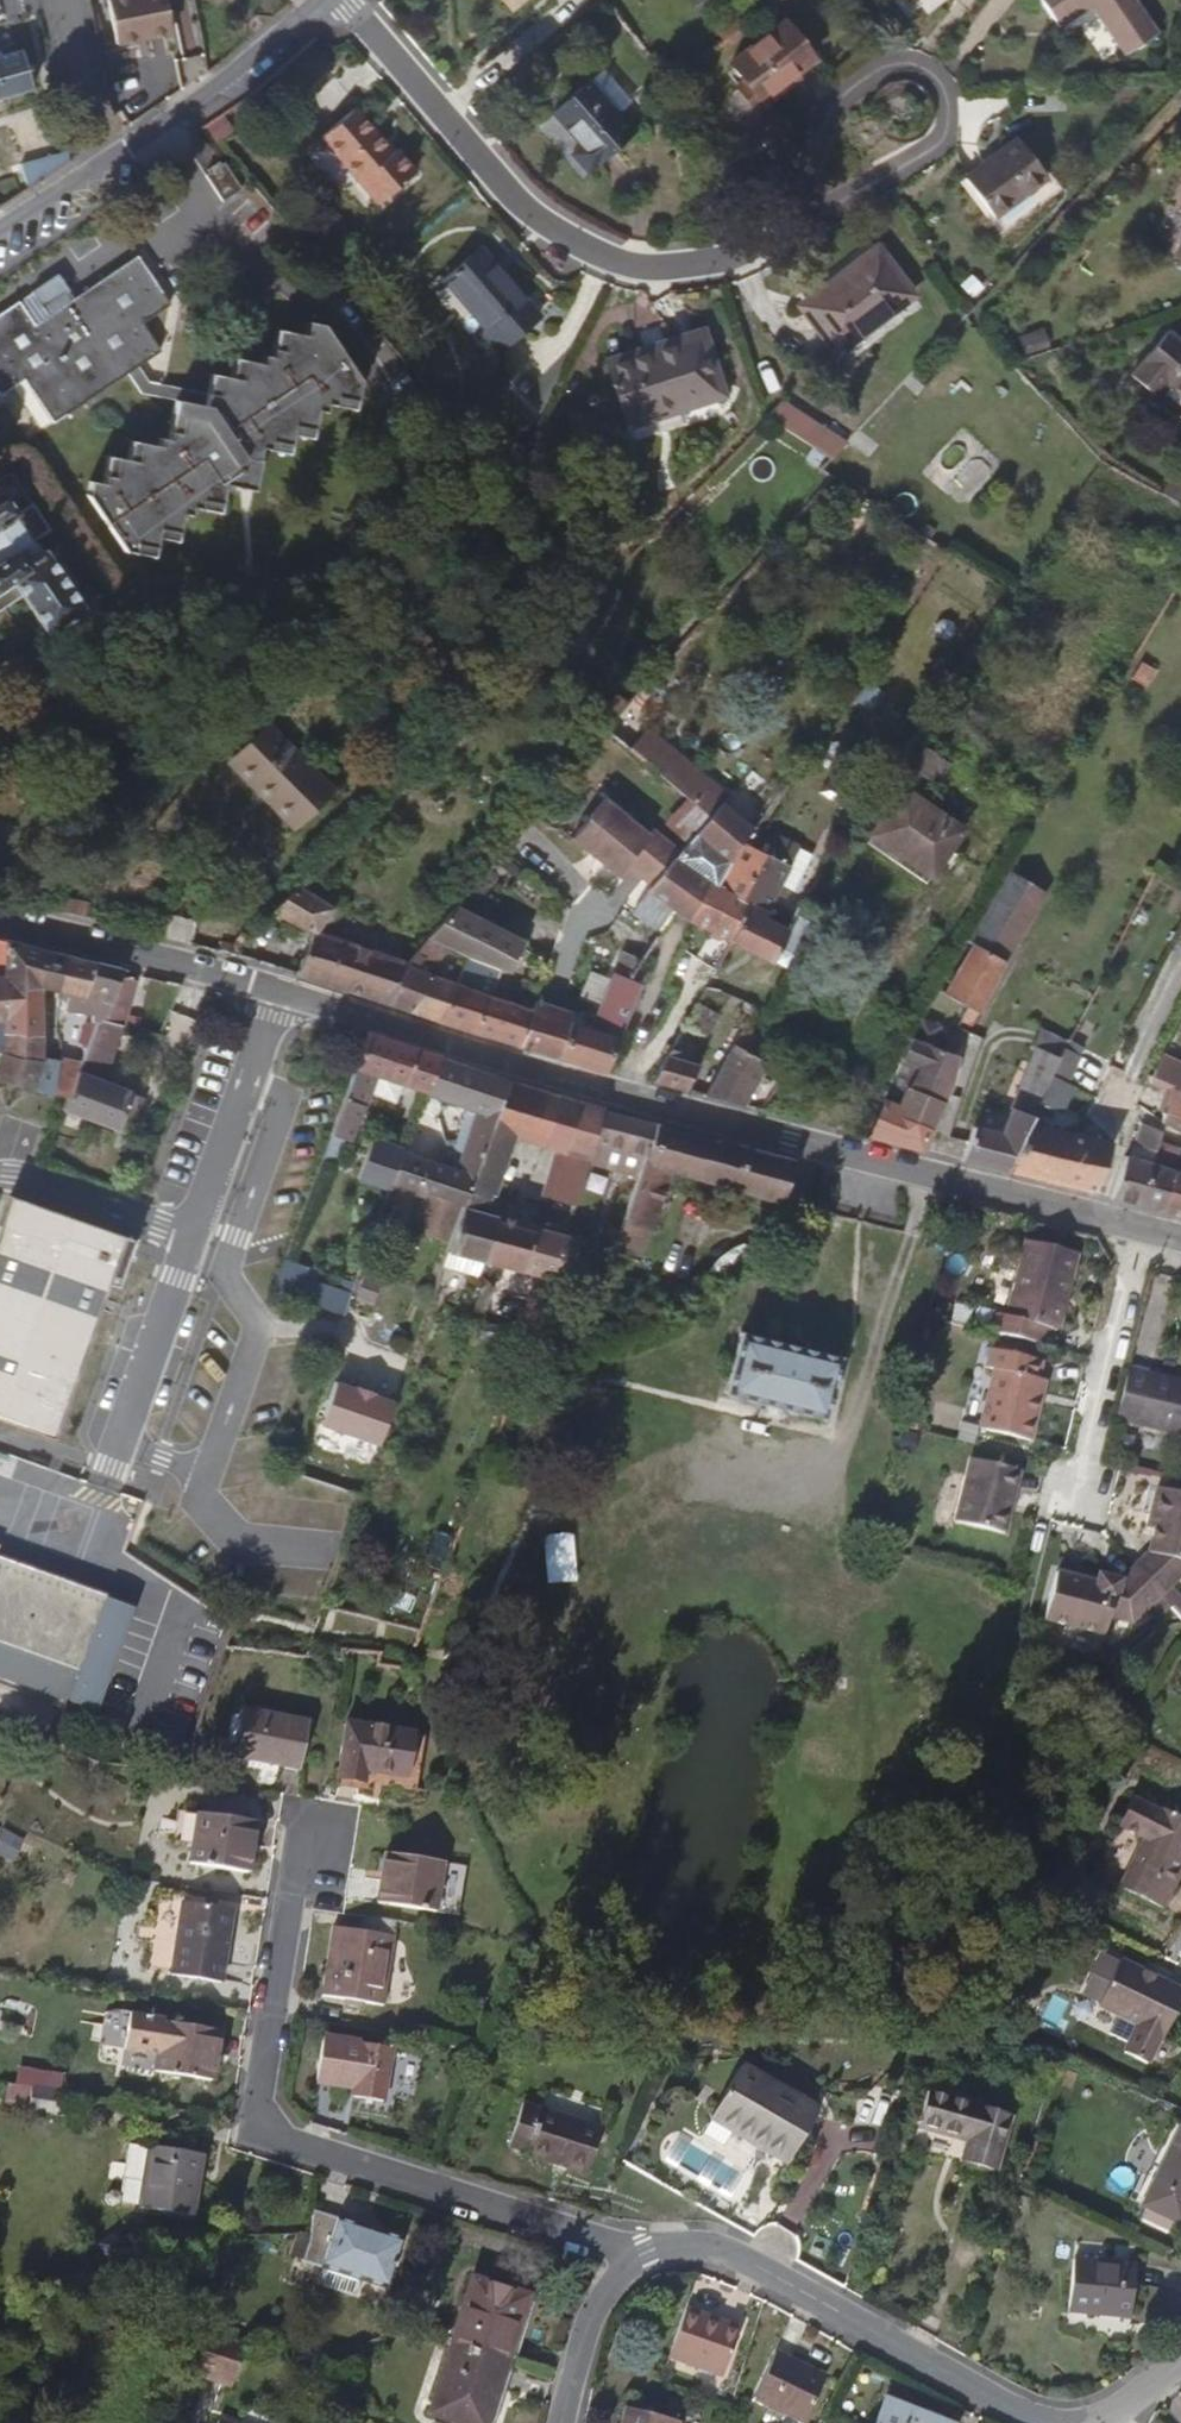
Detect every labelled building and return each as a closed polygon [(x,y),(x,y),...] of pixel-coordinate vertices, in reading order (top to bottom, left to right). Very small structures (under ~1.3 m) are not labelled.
[(163,0),(107,0),(116,46),(170,34),(163,0)] [(523,0),(500,0),(510,12),(523,0)] [(1153,33),(1129,0),(1039,0),(1055,24),(1084,3),(1122,56),(1153,33)] [(783,85),(794,77),(814,61),(785,25),(731,66),(744,83),(737,89),(756,113),(786,90),(783,85)] [(29,91),(19,53),(14,55),(11,44),(0,47),(0,100),(29,91)] [(798,81),(794,77),(783,85),(786,90),(798,81)] [(588,177),(636,136),(619,117),(615,118),(589,85),(553,115),(581,149),(571,158),(588,177)] [(379,205),(417,173),(397,150),(393,153),(356,109),(323,137),(379,205)] [(101,132),(106,140),(127,127),(121,119),(101,132)] [(1046,175),(1017,136),(964,177),(994,216),(1046,175)] [(66,151),(21,164),(26,182),(71,169),(66,151)] [(224,161),(204,175),(222,203),(243,189),(224,161)] [(913,292),(877,245),(800,304),(837,351),(913,292)] [(481,248),(444,279),(486,329),(481,334),(498,352),(539,317),(481,248)] [(138,392),(151,384),(139,369),(162,352),(143,325),(172,304),(139,255),(73,300),(67,292),(72,290),(62,272),(35,289),(51,315),(37,323),(22,301),(0,316),(0,396),(0,397),(25,380),(54,424),(128,375),(138,392)] [(432,289),(444,279),(440,274),(428,284),(432,289)] [(151,384),(138,392),(176,402),(168,442),(158,441),(156,449),(128,442),(123,462),(106,457),(100,480),(88,482),(85,496),(124,554),(152,559),(156,541),(175,544),(183,506),(217,514),(223,486),(251,493),(261,451),(287,456),(291,438),(309,441),(315,413),(323,414),(326,406),(352,413),(360,379),(323,325),(308,321),(304,337),(275,331),(270,360),(261,358),(259,366),(233,359),(229,380),(210,376),(206,395),(151,384)] [(676,399),(679,408),(723,393),(703,328),(649,344),(650,348),(608,361),(625,416),(676,399)] [(1017,337),(1023,355),(1050,347),(1043,328),(1017,337)] [(1167,331),(1128,376),(1155,398),(1164,388),(1180,402),(1180,343),(1167,331)] [(628,423),(679,408),(676,399),(625,416),(628,423)] [(767,417),(815,448),(827,431),(782,402),(767,417)] [(20,600),(44,637),(82,611),(42,551),(38,553),(17,520),(17,515),(2,493),(0,494),(0,589),(10,583),(15,589),(0,599),(0,614),(20,600)] [(331,791),(266,726),(229,763),(295,828),(331,791)] [(943,758),(911,737),(855,820),(874,833),(867,844),(928,884),(963,829),(903,788),(915,770),(929,779),(943,758)] [(705,818),(716,805),(720,800),(673,760),(658,778),(705,818)] [(652,887),(680,854),(652,831),(648,837),(602,801),(570,839),(616,875),(626,864),(652,887)] [(739,846),(754,829),(716,805),(705,818),(708,821),(680,854),(652,887),(646,894),(672,914),(689,924),(707,884),(713,888),(739,846)] [(750,849),(761,833),(754,829),(739,846),(713,888),(707,884),(689,924),(727,944),(746,906),(737,902),(760,855),(750,849)] [(792,850),(786,883),(802,885),(808,853),(792,850)] [(785,867),(760,855),(737,902),(746,906),(727,944),(769,966),(785,933),(764,921),(767,913),(764,910),(785,867)] [(1043,892),(1009,871),(978,924),(1011,944),(1014,945),(1043,892)] [(627,915),(646,894),(621,873),(602,896),(618,908),(627,915)] [(316,889),(306,881),(300,886),(273,913),(312,935),(297,976),(379,1002),(403,965),(324,939),(335,922),(327,917),(332,909),(310,895),(316,889)] [(656,938),(672,914),(646,894),(627,915),(656,938)] [(518,944),(451,908),(425,938),(435,944),(463,956),(480,963),(503,973),(516,948),(518,944)] [(189,942),(193,920),(161,915),(157,937),(189,942)] [(1011,944),(978,924),(966,945),(970,947),(942,997),(963,1007),(976,1014),(1011,944)] [(435,944),(425,938),(403,965),(379,1002),(437,1021),(452,983),(415,969),(435,944)] [(93,965),(7,943),(5,977),(3,1021),(0,1022),(0,1055),(2,1055),(0,1063),(0,1082),(34,1089),(40,1062),(41,986),(84,996),(93,965)] [(594,1013),(623,1022),(637,986),(626,983),(639,963),(620,955),(594,1013)] [(469,989),(480,963),(463,956),(452,983),(469,989)] [(117,978),(119,971),(93,965),(84,996),(96,999),(111,1003),(117,978)] [(578,999),(591,1006),(607,977),(594,970),(578,999)] [(129,1021),(132,1021),(140,984),(117,978),(111,1003),(107,1015),(129,1021)] [(1156,980),(1144,1003),(1171,1019),(1180,1000),(1180,994),(1156,980)] [(529,1012),(531,1006),(521,1002),(519,1008),(469,989),(452,983),(437,1021),(517,1047),(529,1012)] [(1094,1060),(1108,1066),(1110,1068),(1136,1019),(1132,1017),(1140,1001),(1128,995),(1104,1040),(1094,1060)] [(94,1011),(107,1015),(111,1003),(96,999),(94,1011)] [(750,1005),(741,1002),(739,1009),(747,1012),(750,1005)] [(750,1005),(747,1012),(745,1015),(755,1020),(762,1009),(750,1005)] [(693,1007),(682,1026),(702,1037),(714,1019),(693,1007)] [(567,1024),(556,1058),(555,1062),(603,1073),(623,1022),(594,1013),(586,1010),(580,1027),(567,1024)] [(529,1012),(517,1047),(556,1058),(567,1024),(562,1022),(529,1012)] [(118,1131),(131,1092),(107,1084),(129,1021),(107,1015),(91,1027),(93,1027),(78,1073),(67,1101),(64,1113),(118,1131)] [(755,1020),(745,1015),(731,1047),(756,1060),(761,1053),(743,1042),(752,1025),(755,1020)] [(1136,1019),(1110,1068),(1134,1080),(1141,1069),(1146,1071),(1164,1033),(1136,1019)] [(771,1036),(752,1025),(743,1042),(761,1053),(771,1036)] [(888,1085),(882,1100),(934,1122),(949,1090),(955,1063),(963,1045),(918,1025),(899,1061),(916,1070),(905,1093),(888,1085)] [(427,1094),(438,1061),(365,1035),(362,1044),(320,1158),(318,1163),(328,1166),(335,1147),(346,1151),(374,1076),(427,1094)] [(971,1129),(958,1162),(1003,1174),(1029,1122),(1040,1093),(1056,1061),(1006,1037),(994,1067),(1016,1076),(1014,1082),(1019,1085),(999,1137),(971,1129)] [(1068,1041),(1056,1061),(1068,1066),(1071,1067),(1081,1048),(1068,1041)] [(731,1047),(719,1068),(754,1085),(765,1066),(756,1060),(731,1047)] [(667,1054),(649,1085),(681,1094),(697,1068),(685,1064),(687,1060),(667,1054)] [(463,1109),(475,1074),(438,1061),(427,1094),(425,1097),(443,1103),(463,1109)] [(1056,1061),(1040,1093),(1056,1101),(1064,1084),(1061,1081),(1068,1066),(1056,1061)] [(1151,1081),(1172,1092),(1180,1073),(1161,1061),(1151,1081)] [(34,1089),(67,1101),(78,1073),(40,1062),(34,1089)] [(719,1068),(702,1098),(741,1108),(754,1085),(719,1068)] [(475,1074),(463,1109),(475,1113),(464,1147),(461,1155),(456,1171),(471,1177),(481,1152),(493,1118),(505,1084),(475,1074)] [(542,1145),(556,1098),(505,1084),(493,1118),(481,1152),(471,1177),(461,1205),(449,1243),(448,1247),(446,1251),(481,1261),(494,1218),(480,1213),(488,1193),(491,1194),(511,1138),(542,1145)] [(143,1097),(131,1092),(118,1131),(130,1135),(143,1097)] [(591,1142),(600,1112),(601,1110),(556,1098),(542,1145),(563,1152),(587,1159),(591,1142)] [(882,1100),(864,1139),(919,1153),(934,1122),(882,1100)] [(1180,1133),(1180,1112),(1166,1106),(1162,1117),(1159,1125),(1180,1133)] [(1141,1113),(1134,1110),(1127,1124),(1135,1127),(1141,1113)] [(646,1156),(655,1126),(600,1112),(591,1142),(644,1155),(646,1156)] [(1029,1122),(1003,1174),(1089,1197),(1107,1144),(1029,1122)] [(776,1203),(790,1163),(655,1126),(646,1156),(644,1155),(608,1254),(625,1260),(638,1263),(655,1211),(666,1170),(776,1203)] [(1139,1128),(1133,1145),(1152,1153),(1154,1145),(1157,1135),(1139,1128)] [(357,1180),(390,1191),(390,1190),(401,1154),(369,1144),(357,1180)] [(572,1206),(587,1159),(563,1152),(549,1199),(572,1206)] [(461,1205),(471,1177),(456,1171),(401,1154),(390,1190),(421,1199),(414,1222),(419,1234),(449,1243),(461,1205)] [(1123,1158),(1109,1201),(1134,1208),(1147,1167),(1127,1160),(1123,1158)] [(1147,1167),(1134,1208),(1159,1214),(1170,1175),(1147,1167)] [(1159,1214),(1180,1221),(1180,1179),(1170,1175),(1159,1214)] [(20,1204),(11,1201),(0,1232),(0,1260),(20,1204)] [(20,1204),(0,1260),(0,1413),(45,1429),(98,1287),(109,1292),(119,1295),(137,1247),(20,1204)] [(563,1239),(494,1218),(481,1261),(535,1277),(525,1311),(538,1316),(545,1295),(553,1269),(563,1239)] [(1086,1239),(1034,1226),(1010,1318),(999,1315),(994,1333),(1043,1345),(1047,1327),(1055,1328),(1063,1295),(1071,1297),(1086,1239)] [(553,1269),(569,1274),(579,1244),(563,1239),(553,1269)] [(615,1288),(625,1260),(608,1254),(598,1283),(615,1288)] [(54,1444),(109,1292),(98,1287),(45,1429),(0,1413),(0,1424),(54,1444)] [(664,1311),(667,1300),(653,1295),(650,1307),(664,1311)] [(1063,1295),(1055,1328),(1063,1330),(1071,1297),(1063,1295)] [(532,1333),(538,1316),(525,1311),(521,1310),(508,1346),(525,1352),(525,1351),(532,1333)] [(820,1420),(836,1361),(737,1333),(720,1394),(820,1420)] [(1033,1442),(1044,1400),(1037,1398),(1042,1378),(1046,1363),(994,1349),(989,1367),(997,1369),(982,1429),(1033,1442)] [(1131,1371),(1119,1418),(1139,1423),(1138,1427),(1180,1438),(1180,1389),(1178,1388),(1179,1384),(1131,1371)] [(1037,1398),(1044,1400),(1050,1380),(1042,1378),(1037,1398)] [(1012,1493),(1019,1466),(975,1455),(958,1517),(1011,1531),(1020,1495),(1012,1493)] [(1027,1468),(1019,1466),(1012,1493),(1020,1495),(1027,1468)] [(1135,1566),(1160,1593),(1180,1577),(1180,1498),(1156,1492),(1147,1533),(1153,1535),(1148,1556),(1135,1566)] [(108,1599),(0,1561),(0,1573),(104,1610),(107,1602),(108,1599)] [(1160,1593),(1135,1566),(1120,1577),(1095,1571),(1092,1580),(1053,1571),(1041,1619),(1100,1633),(1105,1614),(1126,1619),(1160,1593)] [(104,1610),(0,1573),(0,1682),(94,1715),(130,1610),(107,1602),(104,1610)] [(298,1768),(307,1720),(238,1708),(229,1756),(298,1768)] [(388,1772),(396,1729),(343,1721),(335,1777),(364,1782),(365,1769),(388,1772)] [(1113,1821),(1138,1834),(1111,1886),(1155,1910),(1180,1862),(1180,1820),(1154,1805),(1152,1809),(1127,1797),(1113,1821)] [(244,1874),(248,1856),(239,1855),(243,1823),(196,1816),(189,1866),(244,1874)] [(239,1855),(248,1856),(252,1824),(243,1823),(239,1855)] [(390,1875),(387,1907),(432,1913),(439,1864),(384,1855),(381,1874),(390,1875)] [(376,1905),(387,1907),(390,1875),(381,1874),(376,1905)] [(217,1987),(229,1913),(180,1905),(169,1979),(217,1987)] [(393,1923),(360,1918),(358,1934),(331,1931),(322,1999),(381,2007),(393,1923)] [(1095,2005),(1135,2024),(1159,2036),(1161,2036),(1180,1993),(1117,1962),(1095,2005)] [(1159,2036),(1135,2024),(1120,2055),(1144,2066),(1159,2036)] [(193,2076),(198,2044),(159,2037),(150,2088),(199,2097),(202,2078),(193,2076)] [(379,2103),(389,2050),(321,2039),(313,2081),(352,2087),(350,2099),(379,2103)] [(208,2046),(198,2044),(193,2076),(202,2078),(208,2046)] [(786,2168),(816,2114),(738,2070),(708,2123),(786,2168)] [(61,2108),(63,2074),(11,2071),(9,2105),(61,2108)] [(993,2170),(1010,2114),(929,2091),(919,2125),(970,2140),(964,2162),(993,2170)] [(588,2175),(602,2130),(523,2105),(509,2148),(526,2155),(525,2157),(588,2175)] [(1173,2223),(1180,2208),(1180,2129),(1175,2127),(1136,2204),(1173,2223)] [(192,2218),(201,2157),(148,2149),(140,2211),(192,2218)] [(378,2238),(352,2229),(330,2223),(316,2271),(383,2292),(398,2244),(378,2238)] [(354,2224),(352,2229),(378,2238),(380,2233),(354,2224)] [(1129,2321),(1136,2269),(1074,2262),(1067,2314),(1129,2321)] [(469,2277),(447,2344),(502,2361),(523,2293),(469,2277)] [(740,2332),(685,2310),(667,2359),(722,2380),(740,2332)] [(240,2347),(203,2343),(201,2363),(238,2367),(240,2347)] [(447,2344),(426,2412),(464,2422),(483,2422),(502,2361),(447,2344)] [(821,2378),(776,2349),(747,2393),(794,2421),(821,2378)] [(232,2391),(237,2372),(199,2362),(194,2380),(232,2391)] [(879,2422),(942,2422),(887,2403),(879,2422)] [(671,2421),(622,2406),(616,2422),(670,2422),(671,2421)]
